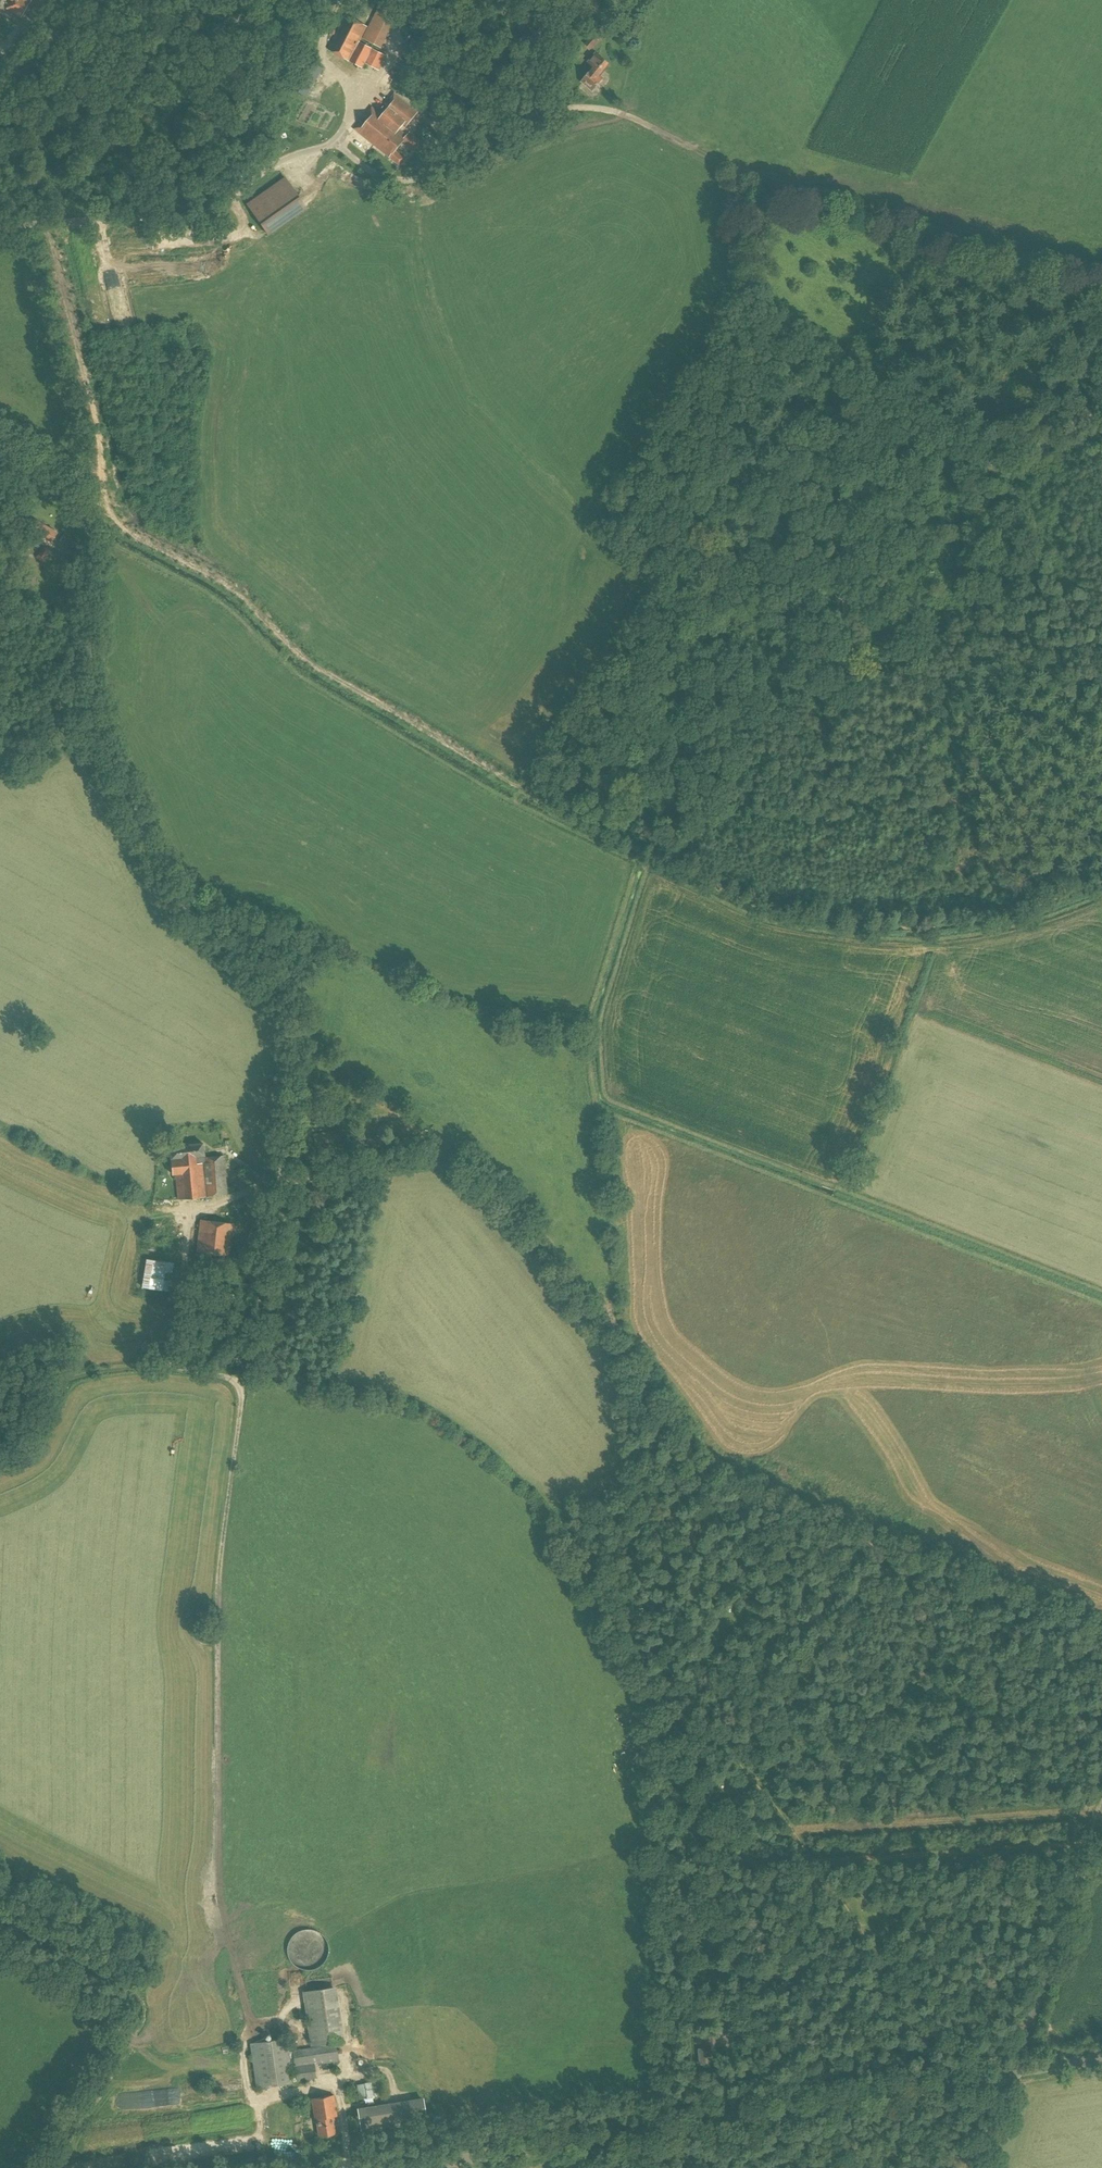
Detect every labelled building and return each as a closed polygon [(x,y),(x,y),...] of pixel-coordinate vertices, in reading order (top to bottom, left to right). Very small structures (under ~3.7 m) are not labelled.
[(31,0),(11,0),(6,9),(20,17),(28,4),(31,0)] [(362,38),(381,49),(402,8),(386,0),(382,0),(362,38)] [(379,70),(386,56),(379,52),(359,42),(367,27),(363,24),(351,17),(346,14),(328,49),(362,68),(365,63),(379,70)] [(591,49),(602,37),(595,31),(584,43),(591,49)] [(602,77),(599,75),(604,68),(602,66),(606,61),(596,53),(588,62),(595,68),(589,74),(588,74),(586,75),(584,77),(582,80),(583,81),(588,86),(588,88),(590,90),(595,89),(597,88),(597,85),(602,79),(602,77)] [(307,97),(323,68),(305,57),(289,86),(307,97)] [(418,112),(394,93),(390,98),(392,100),(388,105),(386,103),(378,112),(371,107),(365,115),(370,119),(366,125),(360,121),(354,128),(399,164),(404,158),(395,150),(403,141),(413,149),(419,140),(409,132),(407,135),(399,129),(403,125),(405,127),(418,112)] [(268,235),(306,208),(284,177),(246,204),(268,235)] [(48,547),(51,542),(57,533),(36,520),(30,530),(35,533),(32,538),(35,540),(32,546),(38,549),(41,544),(43,545),(36,557),(43,562),(51,549),(48,547)] [(204,1157),(202,1143),(169,1147),(172,1174),(176,1174),(178,1199),(226,1195),(223,1156),(204,1157)] [(229,1256),(233,1223),(200,1220),(196,1252),(229,1256)] [(169,1291),(174,1263),(146,1258),(141,1288),(169,1291)] [(311,2046),(341,2041),(333,1987),(303,1992),(311,2046)] [(257,2087),(293,2082),(286,2039),(250,2044),(257,2087)] [(297,2080),(316,2077),(314,2064),(338,2061),(336,2044),(293,2051),(297,2080)] [(699,2063),(706,2063),(705,2048),(698,2048),(699,2063)] [(239,2092),(238,2083),(226,2085),(227,2093),(239,2092)] [(335,2133),(332,2117),(337,2116),(333,2095),(311,2098),(315,2119),(316,2119),(319,2136),(335,2133)] [(361,2132),(426,2121),(422,2098),(357,2108),(361,2132)]
